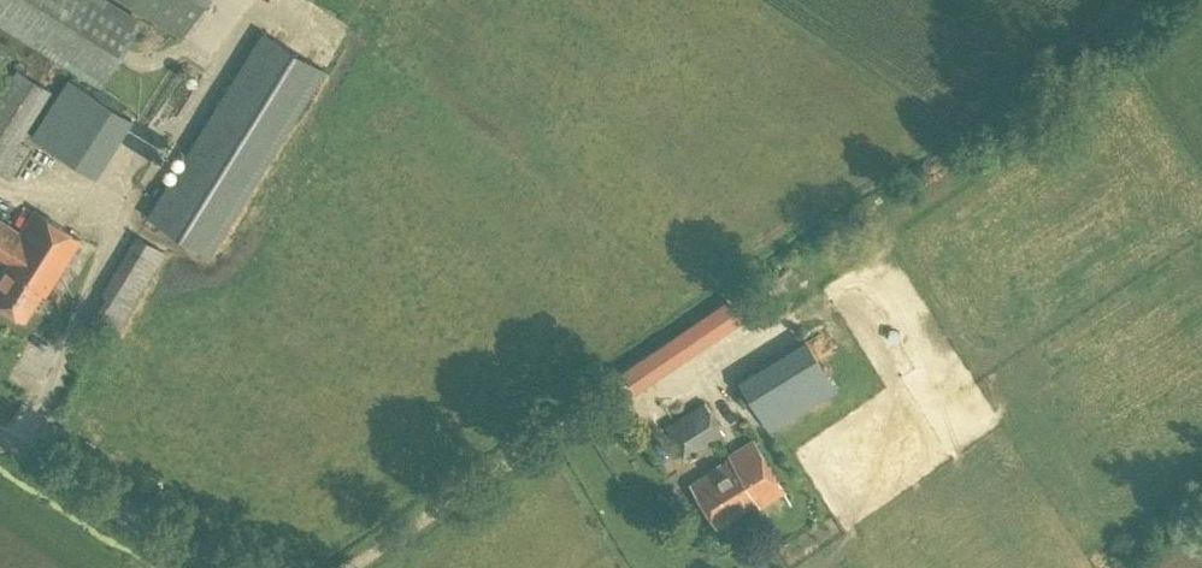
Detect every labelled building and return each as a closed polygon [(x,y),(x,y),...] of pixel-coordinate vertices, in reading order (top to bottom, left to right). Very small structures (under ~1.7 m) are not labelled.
[(140,20),(108,0),(0,0),(0,21),(99,84),(140,20)] [(202,0),(126,0),(181,35),(202,0)] [(208,252),(323,69),(263,32),(149,214),(208,252)] [(31,146),(19,139),(51,89),(16,67),(0,93),(0,172),(11,179),(31,146)] [(92,174),(129,116),(95,94),(95,93),(68,76),(31,135),(92,174)] [(166,117),(150,139),(161,147),(177,124),(166,117)] [(80,238),(35,209),(20,232),(0,220),(0,259),(5,262),(0,271),(0,301),(25,317),(42,289),(46,291),(80,238)] [(110,339),(165,251),(138,234),(101,291),(105,294),(87,324),(110,339)] [(727,299),(622,370),(636,391),(650,382),(646,376),(724,323),(728,329),(742,320),(727,299)] [(768,431),(837,389),(805,337),(736,379),(768,431)] [(683,455),(723,432),(705,401),(664,426),(683,455)] [(732,457),(757,500),(760,504),(790,487),(758,435),(740,446),(741,448),(733,453),(733,452),(730,454),(732,457)] [(717,524),(752,503),(745,491),(748,489),(740,475),(733,479),(723,463),(692,482),(717,524)]
